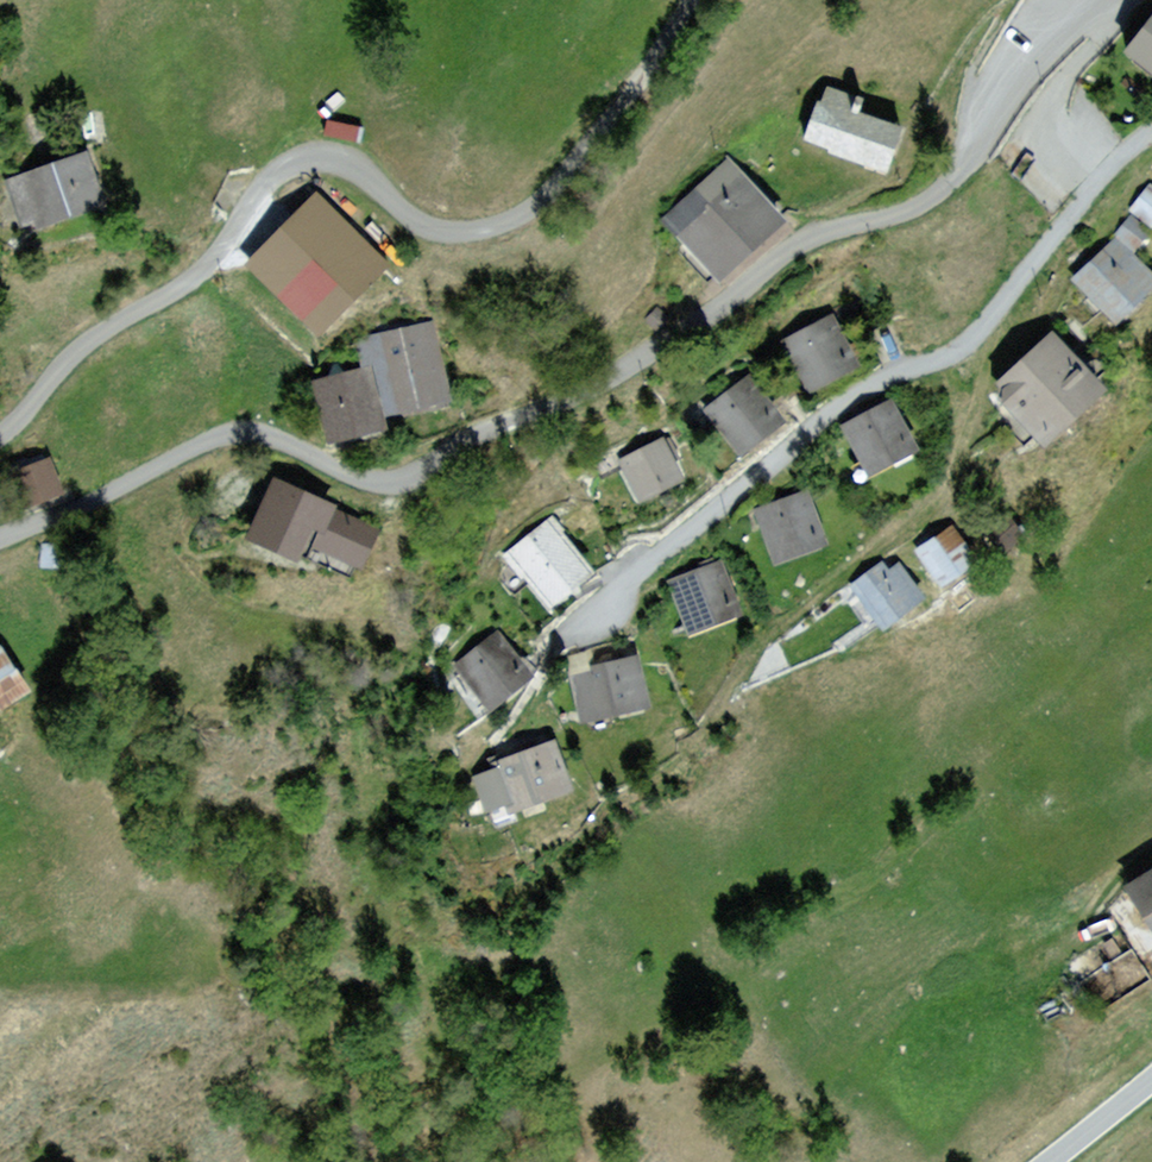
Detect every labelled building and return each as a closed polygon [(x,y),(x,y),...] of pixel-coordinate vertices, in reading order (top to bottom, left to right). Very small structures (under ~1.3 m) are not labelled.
[(1125,53),(1151,73),(1151,17),(1125,53)] [(859,95),(828,84),(806,143),(887,173),(903,130),(853,111),(859,95)] [(84,148),(10,176),(31,231),(105,203),(84,148)] [(786,222),(729,156),(662,214),(719,280),(786,222)] [(1132,209),(1151,225),(1151,184),(1132,209)] [(397,267),(320,190),(248,262),(325,339),(397,267)] [(1132,215),(1117,233),(1138,251),(1151,235),(1151,232),(1132,215)] [(1116,236),(1074,278),(1121,325),(1151,294),(1151,271),(1116,236)] [(664,299),(650,312),(663,325),(676,312),(664,299)] [(436,315),(355,332),(363,369),(373,367),(386,427),(457,413),(436,315)] [(860,372),(833,318),(781,345),(808,398),(860,372)] [(1107,395),(1051,333),(988,389),(1044,451),(1107,395)] [(386,427),(373,367),(363,369),(311,381),(324,440),(386,427)] [(792,417),(753,370),(703,410),(741,457),(792,417)] [(892,396),(840,425),(869,477),(921,448),(892,396)] [(688,481),(667,438),(620,461),(641,504),(688,481)] [(51,456),(8,476),(24,512),(67,493),(51,456)] [(386,524),(275,472),(245,535),(356,587),(386,524)] [(810,488),(755,507),(775,564),(830,544),(810,488)] [(594,572),(551,518),(502,557),(545,612),(594,572)] [(955,521),(913,551),(941,590),(983,560),(955,521)] [(725,560),(667,581),(688,639),(747,618),(725,560)] [(894,575),(882,561),(847,590),(884,634),(926,599),(900,569),(894,575)] [(531,678),(494,634),(455,667),(493,711),(531,678)] [(2,645),(0,646),(0,710),(31,690),(2,645)] [(638,653),(567,671),(580,725),(652,708),(638,653)] [(552,742),(471,769),(489,822),(570,794),(552,742)] [(1126,885),(1151,931),(1151,869),(1126,885)]
